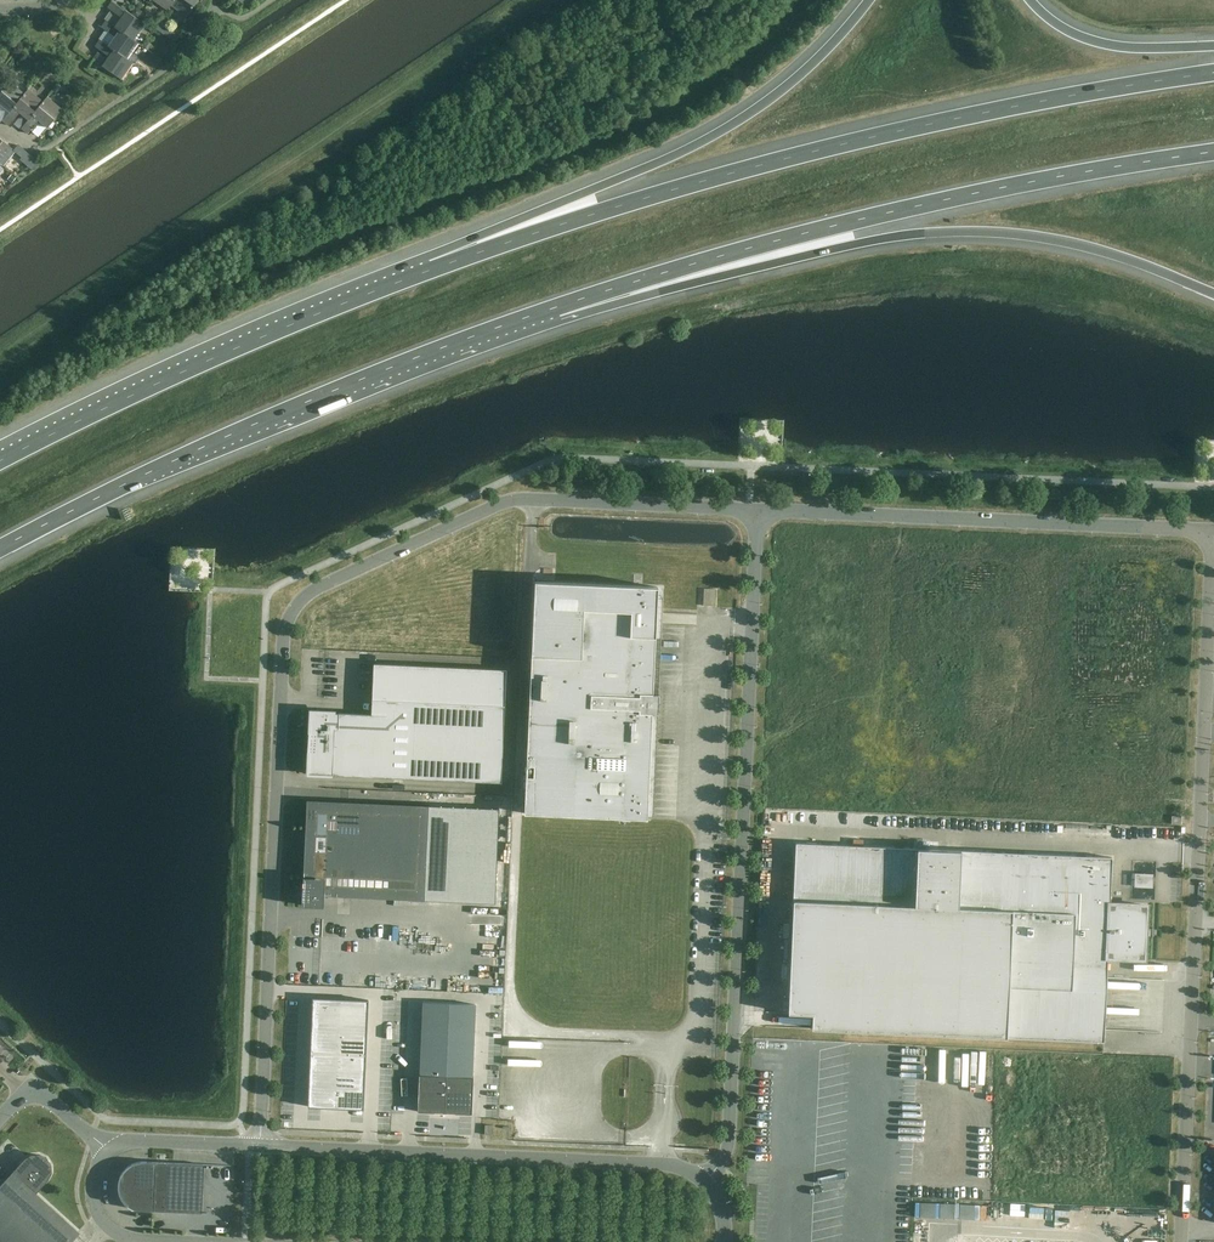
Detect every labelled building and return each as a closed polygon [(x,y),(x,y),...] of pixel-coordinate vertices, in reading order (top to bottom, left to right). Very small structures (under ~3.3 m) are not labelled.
[(122,17),(115,26),(115,27),(120,31),(120,30),(134,40),(134,39),(145,24),(147,25),(148,25),(112,0),(107,7),(114,12),(114,11),(122,17)] [(167,9),(165,12),(166,12),(171,5),(171,4),(174,0),(154,0),(167,9)] [(171,4),(171,5),(186,15),(184,18),(185,18),(198,0),(174,0),(171,4)] [(141,44),(134,39),(134,40),(120,30),(120,31),(115,27),(115,26),(106,20),(101,27),(115,36),(109,46),(108,46),(113,50),(114,49),(128,59),(139,43),(141,45),(141,44)] [(135,64),(128,59),(114,49),(113,50),(108,46),(109,46),(100,39),(95,46),(101,51),(102,50),(109,56),(102,66),(124,80),(124,79),(122,78),(132,63),(135,64)] [(10,111),(10,112),(14,107),(24,94),(24,93),(10,82),(11,79),(0,92),(0,104),(1,104),(10,111)] [(30,86),(24,93),(24,94),(14,107),(10,112),(10,111),(2,120),(8,126),(14,119),(14,118),(19,112),(29,119),(29,120),(33,115),(33,114),(43,101),(29,89),(31,87),(30,86)] [(41,136),(44,132),(64,107),(62,109),(47,97),(49,95),(49,94),(43,101),(33,114),(33,115),(29,120),(29,119),(21,128),(28,133),(33,127),(33,126),(39,120),(47,127),(40,136),(41,136)] [(11,149),(14,151),(14,150),(0,138),(0,162),(11,149)] [(18,145),(14,150),(14,151),(25,160),(30,154),(18,145)] [(534,581),(524,813),(647,819),(652,713),(658,713),(659,693),(653,693),(657,587),(534,581)] [(372,701),(371,714),(311,712),(308,774),(465,781),(501,783),(506,669),(374,663),(372,701)] [(430,806),(307,800),(306,803),(308,803),(303,905),(322,906),(323,889),(425,893),(428,808),(430,808),(430,806)] [(1173,816),(1172,824),(1182,824),(1182,816),(1173,816)] [(795,843),(788,1013),(812,1014),(811,1029),(1104,1042),(1107,957),(1144,959),(1145,936),(1151,936),(1151,938),(1152,938),(1153,927),(1152,927),(1152,929),(1145,929),(1146,905),(1110,904),(1112,857),(795,843)] [(1135,886),(1152,887),(1152,875),(1135,874),(1135,886)] [(368,1000),(313,998),(308,1106),(363,1109),(368,1000)] [(472,1078),(475,1005),(423,1003),(420,1075),(419,1075),(417,1112),(471,1114),(472,1078)] [(492,1135),(493,1126),(485,1125),(484,1135),(492,1135)] [(5,1241),(69,1241),(76,1234),(33,1195),(47,1179),(51,1172),(50,1165),(46,1158),(39,1155),(32,1155),(28,1158),(26,1159),(5,1182),(0,1187),(0,1237),(5,1241)] [(138,1210),(140,1210),(202,1213),(204,1164),(143,1162),(141,1162),(139,1162),(136,1162),(134,1163),(132,1164),(130,1164),(129,1166),(127,1167),(125,1168),(124,1170),(122,1172),(121,1173),(120,1175),(119,1177),(119,1179),(118,1181),(118,1183),(118,1186),(118,1188),(118,1190),(119,1192),(119,1194),(120,1196),(121,1198),(122,1200),(123,1201),(125,1203),(126,1205),(128,1206),(130,1207),(132,1208),(134,1209),(136,1209),(138,1210)]
